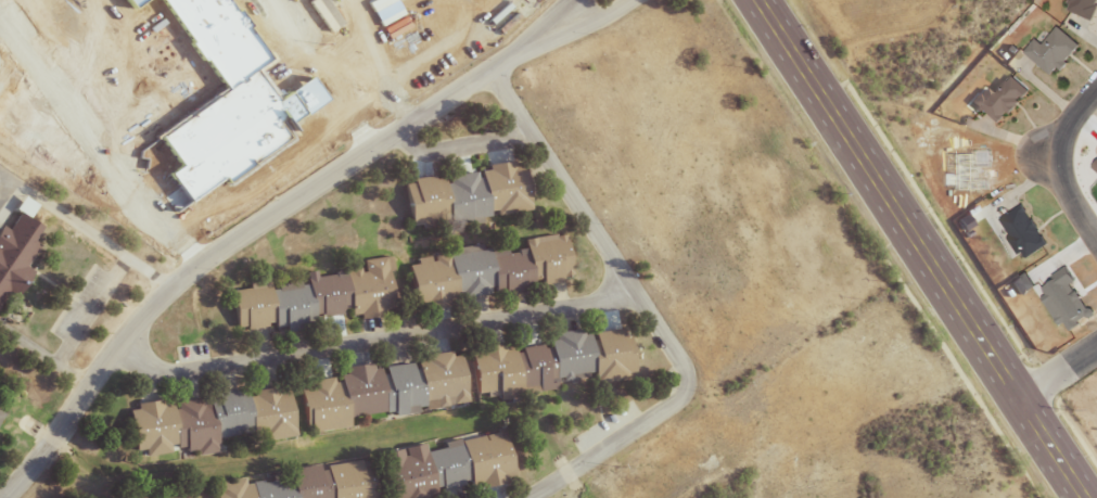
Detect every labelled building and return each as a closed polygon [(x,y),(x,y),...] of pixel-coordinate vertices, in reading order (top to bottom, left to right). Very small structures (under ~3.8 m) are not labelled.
[(1096,0),(1066,0),(1062,10),(1088,21),(1096,0)] [(1036,43),(1031,38),(1019,52),(1047,77),(1074,46),(1051,26),(1036,43)] [(979,88),(967,102),(994,125),(1023,89),(1005,74),(987,95),(979,88)] [(524,212),(518,162),(472,168),(473,173),(397,182),(404,227),(442,221),(443,222),(524,212)] [(993,220),(1017,260),(1042,245),(1018,206),(993,220)] [(10,298),(27,271),(21,267),(34,246),(25,241),(34,227),(13,214),(2,231),(0,230),(0,292),(10,298)] [(521,247),(412,256),(412,264),(405,265),(408,310),(443,308),(443,295),(565,286),(562,235),(520,239),(521,247)] [(390,315),(382,257),(358,260),(359,272),(226,289),(231,331),(271,325),(271,327),(346,317),(346,319),(390,315)] [(1062,331),(1090,315),(1071,283),(1074,282),(1066,268),(1036,286),(1062,331)] [(1008,282),(1018,296),(1033,285),(1024,272),(1008,282)] [(465,349),(470,400),(551,393),(550,381),(588,376),(589,382),(629,378),(624,329),(585,333),(585,331),(545,334),(545,342),(465,349)] [(381,367),(386,413),(462,406),(456,353),(409,357),(410,363),(381,367)] [(344,417),(379,413),(374,363),(335,368),(336,378),(294,382),(299,433),(345,429),(344,417)] [(289,438),(284,388),(122,404),(126,451),(138,450),(139,456),(180,451),(180,456),(212,454),(211,439),(247,436),(247,442),(289,438)] [(499,432),(421,448),(421,445),(377,454),(386,497),(419,497),(465,488),(465,490),(509,482),(499,432)] [(365,459),(319,467),(319,465),(282,471),(283,476),(241,484),(240,478),(207,484),(210,497),(371,497),(365,459)] [(180,489),(154,497),(183,497),(180,489)]
